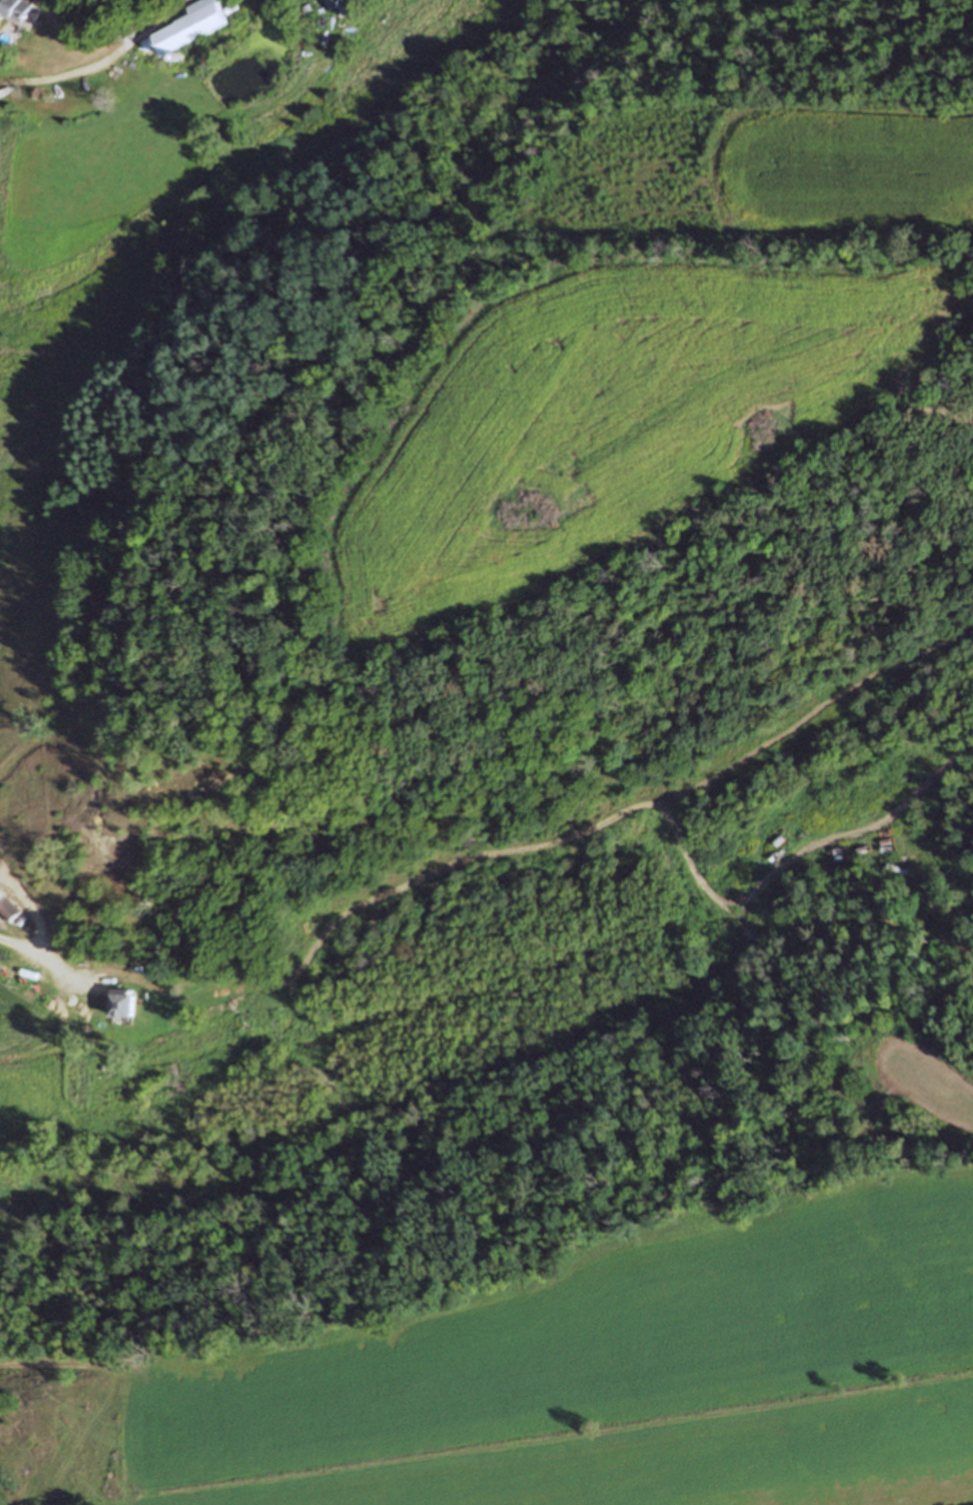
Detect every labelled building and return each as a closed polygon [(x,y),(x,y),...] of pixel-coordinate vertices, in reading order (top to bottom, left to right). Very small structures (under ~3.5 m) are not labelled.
[(15,23),(0,16),(0,0),(17,0),(25,4),(15,23)] [(39,2),(40,0),(58,0),(54,9),(39,2)] [(181,8),(196,0),(211,0),(223,25),(159,57),(148,35),(185,16),(181,8)] [(7,923),(18,911),(0,893),(0,916),(7,923)] [(0,949),(0,966),(29,980),(35,967),(0,949)] [(127,992),(127,997),(133,998),(132,1023),(108,1022),(109,991),(127,992)]
